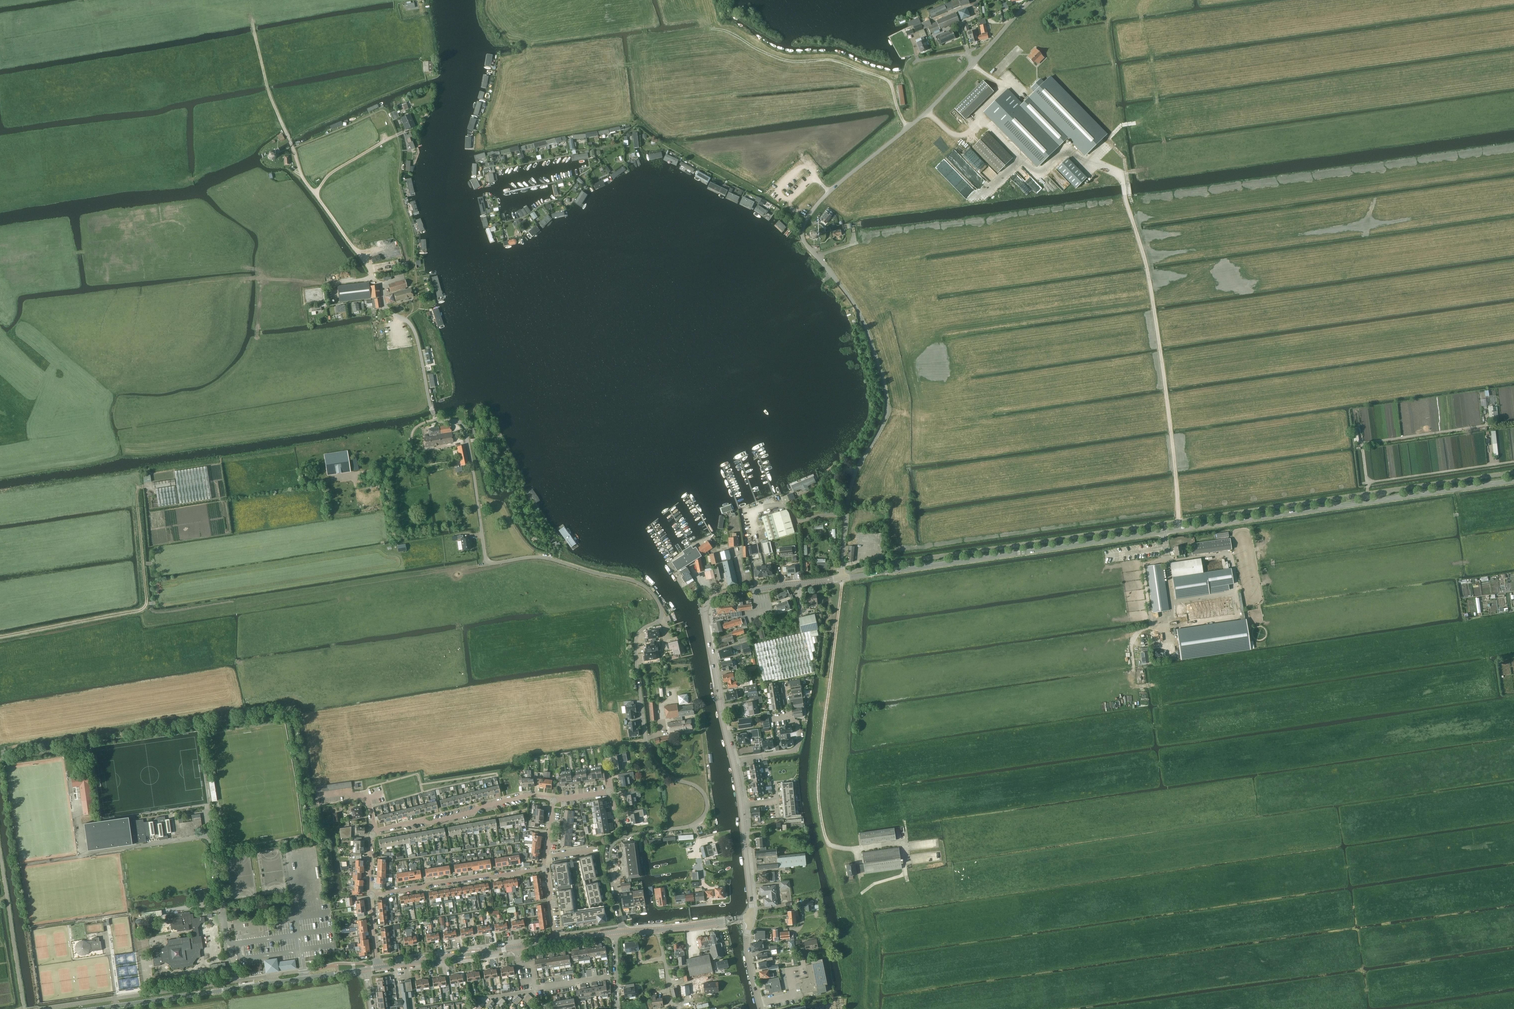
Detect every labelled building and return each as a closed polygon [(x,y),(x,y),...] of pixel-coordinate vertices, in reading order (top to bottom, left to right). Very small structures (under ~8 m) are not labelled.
[(928,11),(931,18),(947,12),(961,6),(958,0),(954,0),(944,4),(928,11)] [(970,16),(966,9),(958,12),(959,13),(961,19),(962,20),(970,16)] [(956,14),(955,13),(936,21),(940,29),(959,22),(958,20),(961,19),(959,13),(956,14)] [(919,18),(908,22),(909,26),(913,25),(920,23),(919,18)] [(922,24),(924,29),(932,26),(930,21),(922,24)] [(940,29),(936,22),(931,24),(934,32),(940,29)] [(915,32),(918,31),(923,29),(920,23),(913,25),(915,32)] [(988,39),(987,34),(988,33),(986,25),(980,26),(981,34),(981,35),(978,36),(979,41),(988,39)] [(976,30),(968,32),(971,43),(978,41),(977,35),(980,34),(979,28),(975,29),(976,30)] [(951,30),(944,33),(947,41),(955,38),(951,30)] [(937,36),(940,44),(947,41),(944,33),(937,36)] [(925,43),(924,39),(923,37),(921,38),(916,40),(917,43),(921,52),(928,49),(927,45),(925,43)] [(1034,63),(1035,62),(1038,59),(1040,61),(1044,58),(1042,55),(1035,48),(1032,51),(1033,52),(1031,54),(1028,57),(1034,63)] [(433,61),(424,61),(424,72),(431,72),(430,74),(433,74),(433,72),(433,61)] [(1007,89),(984,112),(1038,167),(1068,137),(1085,155),(1106,134),(1050,76),(1044,83),(1041,80),(1038,83),(1035,85),(1032,88),(1035,91),(1022,104),(1007,89)] [(983,81),(955,109),(965,119),(994,91),(983,81)] [(903,85),(896,86),(899,107),(906,106),(903,85)] [(401,108),(400,109),(402,113),(406,112),(406,110),(409,109),(406,102),(401,104),(402,105),(400,105),(401,108)] [(407,128),(414,126),(409,115),(401,118),(403,124),(405,123),(407,128)] [(473,131),(477,119),(472,117),(468,129),(473,131)] [(331,129),(343,124),(341,121),(330,126),(331,129)] [(1013,158),(988,133),(973,147),(998,173),(1013,158)] [(414,141),(411,134),(405,136),(407,143),(408,143),(411,149),(415,148),(412,141),(414,141)] [(972,157),(977,153),(971,147),(964,154),(967,157),(969,155),(972,157)] [(268,154),(268,156),(268,158),(269,159),(271,160),(272,161),(274,160),(276,159),(277,158),(277,156),(277,154),(276,153),(274,152),(273,151),(271,152),(269,153),(268,154)] [(662,158),(661,152),(648,154),(649,160),(662,158)] [(485,156),(482,153),(475,159),(478,162),(485,156)] [(665,158),(677,163),(678,160),(666,154),(665,158)] [(1086,177),(1067,158),(1057,169),(1075,188),(1086,177)] [(680,164),(693,172),(695,169),(682,161),(680,164)] [(626,170),(626,169),(624,166),(611,176),(613,179),(626,170)] [(696,175),(707,181),(709,178),(698,172),(696,175)] [(587,186),(578,177),(576,179),(585,188),(587,186)] [(414,192),(411,178),(406,179),(409,193),(414,192)] [(477,178),(473,180),(477,188),(481,186),(477,178)] [(608,178),(594,184),(596,189),(610,183),(608,178)] [(725,195),(728,190),(711,182),(708,187),(725,195)] [(581,206),(587,195),(588,195),(582,192),(575,202),(581,206)] [(740,197),(729,192),(726,197),(737,202),(740,197)] [(743,197),(740,202),(752,207),(754,203),(743,197)] [(758,205),(754,210),(763,215),(765,213),(766,214),(768,212),(758,205)] [(820,219),(823,221),(826,224),(833,214),(827,209),(820,219)] [(539,224),(541,227),(551,218),(549,215),(539,224)] [(423,226),(420,219),(415,220),(420,232),(422,232),(422,231),(424,230),(423,226)] [(779,221),(776,225),(783,231),(786,227),(779,221)] [(529,232),(532,237),(540,230),(536,226),(529,232)] [(489,228),(486,229),(491,242),(494,240),(489,228)] [(810,233),(809,235),(810,237),(811,238),(813,239),(815,239),(817,238),(818,237),(818,235),(818,233),(817,231),(815,231),(813,231),(811,231),(810,233)] [(438,276),(432,278),(437,297),(443,295),(438,276)] [(407,287),(405,279),(388,284),(390,292),(407,287)] [(339,302),(367,298),(365,282),(363,283),(337,286),(339,302)] [(379,285),(369,286),(369,282),(365,282),(367,298),(371,298),(380,297),(379,285)] [(413,297),(410,288),(394,293),(396,302),(404,299),(405,300),(406,300),(407,300),(408,300),(408,299),(408,298),(413,297)] [(392,294),(385,297),(387,304),(394,302),(392,294)] [(374,299),(371,300),(367,300),(367,303),(372,303),(373,308),(376,308),(374,299)] [(345,305),(335,306),(336,308),(336,313),(341,312),(346,311),(345,305)] [(438,308),(432,310),(438,327),(443,325),(438,308)] [(428,349),(422,350),(426,365),(431,364),(428,349)] [(1496,389),(1481,390),(1482,406),(1497,405),(1496,389)] [(1489,407),(1490,421),(1495,421),(1495,422),(1499,421),(1497,406),(1493,407),(1493,406),(1489,407)] [(450,425),(428,429),(429,436),(452,432),(450,425)] [(452,433),(423,438),(425,448),(453,443),(452,433)] [(465,445),(457,446),(461,465),(469,464),(465,445)] [(347,450),(324,454),(327,474),(327,475),(337,474),(337,473),(341,473),(351,472),(347,450)] [(206,466),(175,471),(179,503),(212,498),(206,466)] [(801,488),(803,492),(809,489),(807,486),(808,486),(807,486),(815,482),(813,477),(792,486),(794,491),(801,488)] [(175,485),(175,479),(152,483),(153,489),(175,485)] [(178,504),(175,486),(156,489),(158,506),(178,504)] [(528,492),(536,503),(540,500),(532,489),(528,492)] [(785,503),(794,499),(792,493),(782,497),(785,503)] [(774,511),(774,513),(762,517),(769,540),(795,533),(789,513),(786,509),(779,512),(778,510),(774,511)] [(559,531),(573,550),(579,546),(565,526),(559,531)] [(463,534),(457,535),(457,538),(461,538),(463,549),(471,548),(469,537),(463,538),(463,534)] [(729,538),(729,547),(739,546),(738,537),(737,537),(731,538),(729,538)] [(1192,554),(1232,549),(1230,537),(1191,542),(1192,554)] [(708,541),(703,545),(707,551),(713,548),(710,544),(712,542),(710,539),(708,541)] [(770,541),(769,542),(762,543),(765,554),(772,553),(773,552),(770,541)] [(405,544),(397,545),(398,552),(406,551),(405,544)] [(757,544),(748,546),(750,555),(758,553),(757,544)] [(701,555),(707,551),(703,545),(697,548),(701,555)] [(795,552),(795,546),(780,548),(781,556),(782,556),(782,557),(785,556),(785,555),(793,555),(792,552),(795,552)] [(1182,554),(1181,546),(1174,547),(1175,548),(1174,548),(1174,550),(1175,550),(1176,556),(1176,559),(1186,557),(1185,554),(1182,554)] [(685,551),(686,554),(674,562),(678,569),(679,569),(685,565),(695,559),(700,556),(696,549),(693,550),(691,547),(685,551)] [(722,560),(722,562),(731,560),(730,558),(731,558),(729,550),(720,552),(722,560)] [(710,554),(712,564),(715,564),(720,562),(718,553),(710,554)] [(698,572),(704,571),(701,559),(700,556),(695,559),(695,560),(698,572)] [(1201,558),(1170,563),(1172,577),(1175,598),(1176,599),(1182,598),(1209,594),(1208,588),(1228,585),(1233,584),(1231,568),(1203,573),(1201,558)] [(720,566),(716,568),(713,568),(714,571),(714,574),(715,577),(718,576),(718,580),(723,579),(726,578),(728,587),(738,585),(732,559),(731,560),(722,562),(725,573),(722,573),(720,566)] [(798,564),(794,565),(795,566),(786,567),(787,574),(796,573),(795,572),(799,571),(798,564)] [(1154,612),(1169,610),(1162,564),(1146,566),(1154,612)] [(685,565),(679,569),(681,571),(680,572),(683,577),(682,577),(685,582),(692,578),(690,573),(691,573),(687,567),(686,568),(685,565)] [(770,565),(763,566),(765,576),(772,574),(770,565)] [(765,576),(763,566),(757,567),(757,569),(754,570),(755,578),(765,576)] [(715,577),(714,574),(714,571),(713,568),(713,567),(708,568),(706,568),(705,569),(705,571),(706,579),(709,578),(715,577)] [(787,590),(777,594),(779,599),(780,600),(785,598),(784,597),(789,595),(788,593),(791,592),(790,590),(787,591),(787,590)] [(811,594),(806,595),(806,596),(807,606),(817,605),(816,594),(812,595),(811,594)] [(1231,596),(1175,604),(1177,622),(1233,614),(1231,596)] [(716,605),(717,608),(714,608),(715,614),(718,614),(730,612),(731,616),(731,617),(742,616),(741,611),(753,609),(752,604),(743,605),(742,598),(737,599),(738,602),(736,603),(716,605)] [(774,609),(775,612),(786,608),(787,611),(791,609),(789,606),(787,601),(776,605),(777,608),(774,609)] [(815,651),(814,643),(818,642),(816,636),(818,636),(817,630),(818,630),(814,614),(798,618),(802,633),(755,644),(763,681),(772,680),(776,679),(776,680),(813,672),(811,660),(814,659),(812,652),(815,651)] [(721,622),(713,624),(715,633),(725,630),(725,629),(737,625),(741,624),(742,626),(747,625),(744,617),(741,618),(728,622),(723,624),(723,623),(722,623),(721,622)] [(1177,629),(1181,659),(1245,650),(1250,650),(1250,649),(1249,641),(1246,620),(1177,629)] [(648,635),(645,635),(646,645),(654,644),(653,638),(657,637),(660,637),(659,633),(661,633),(660,628),(655,629),(655,630),(648,631),(648,635)] [(717,638),(720,648),(730,645),(729,644),(735,642),(733,637),(744,633),(743,628),(731,632),(732,633),(717,638)] [(646,645),(647,652),(659,651),(658,646),(659,646),(658,644),(657,641),(657,637),(653,638),(654,644),(646,645)] [(678,641),(669,643),(670,650),(673,649),(674,655),(681,653),(681,655),(685,654),(683,643),(679,644),(678,641)] [(731,648),(732,651),(735,650),(743,648),(744,653),(751,651),(749,643),(731,647),(731,648)] [(719,651),(721,658),(733,655),(733,654),(735,654),(735,653),(735,650),(732,651),(731,648),(719,651)] [(660,662),(659,651),(647,652),(643,653),(645,664),(660,662)] [(733,666),(732,660),(721,662),(722,663),(721,663),(722,666),(723,668),(726,668),(727,671),(737,669),(737,665),(733,666)] [(737,669),(739,675),(748,673),(748,672),(747,667),(737,669)] [(734,673),(723,674),(724,683),(728,682),(735,681),(734,673)] [(737,682),(736,681),(735,681),(728,682),(729,688),(752,684),(751,680),(748,680),(737,682)] [(791,685),(792,691),(801,689),(800,680),(788,682),(788,685),(791,685)] [(767,687),(767,693),(770,692),(782,690),(782,688),(779,688),(778,688),(778,685),(776,685),(776,682),(769,683),(770,686),(769,686),(767,687)] [(792,696),(790,696),(790,700),(803,698),(805,698),(804,693),(804,689),(801,689),(792,691),(792,696)] [(726,692),(727,700),(738,698),(737,693),(740,692),(740,690),(726,692)] [(750,691),(745,692),(745,693),(746,699),(753,698),(754,701),(746,703),(747,703),(748,703),(750,715),(749,715),(759,713),(757,703),(763,702),(762,696),(759,697),(758,693),(757,691),(750,692),(750,691)] [(689,703),(687,694),(678,695),(679,704),(689,703)] [(804,707),(803,698),(790,700),(791,703),(793,703),(794,708),(804,707)] [(629,705),(626,706),(627,713),(628,713),(628,719),(635,719),(634,712),(636,712),(636,704),(634,705),(629,705)] [(677,704),(665,706),(667,719),(677,717),(682,716),(694,714),(693,705),(678,707),(677,704)] [(802,707),(804,707),(794,708),(792,709),(793,716),(794,715),(795,718),(803,716),(802,707)] [(683,720),(682,716),(677,717),(678,721),(668,723),(669,732),(693,729),(691,719),(683,720)] [(740,722),(739,722),(739,728),(751,727),(751,723),(752,723),(751,718),(739,719),(740,722)] [(630,729),(629,729),(629,737),(639,735),(638,728),(636,728),(636,722),(629,723),(630,729)] [(779,734),(780,737),(787,736),(786,733),(792,733),(791,727),(788,727),(788,726),(782,727),(782,728),(780,728),(781,734),(779,734)] [(748,740),(749,740),(749,738),(752,737),(759,736),(758,729),(751,730),(747,730),(748,732),(737,733),(739,741),(742,741),(743,743),(749,742),(748,740)] [(660,744),(670,743),(669,736),(655,738),(656,744),(660,743),(660,744)] [(787,736),(780,737),(780,741),(782,741),(782,746),(785,746),(785,747),(791,746),(791,745),(793,745),(792,739),(787,739),(787,736)] [(773,747),(772,739),(763,741),(762,738),(759,739),(760,746),(763,745),(763,749),(765,748),(766,750),(772,749),(771,748),(773,747)] [(623,762),(628,761),(626,751),(618,752),(619,756),(612,757),(613,763),(614,763),(615,770),(624,768),(623,762)] [(601,766),(596,767),(597,778),(600,778),(600,780),(605,780),(606,780),(605,773),(604,771),(602,771),(601,766)] [(592,773),(589,773),(590,782),(596,781),(595,779),(597,778),(596,767),(591,767),(592,773)] [(586,768),(581,769),(582,780),(584,780),(585,783),(590,782),(589,773),(587,774),(586,768)] [(576,775),(574,775),(575,784),(581,783),(580,781),(582,780),(581,769),(576,770),(576,775)] [(535,783),(537,784),(538,777),(534,776),(534,778),(531,778),(531,777),(531,770),(528,770),(528,777),(529,786),(535,786),(535,783)] [(571,770),(566,771),(567,783),(569,782),(570,785),(575,784),(574,775),(571,776),(571,770)] [(541,777),(538,777),(537,784),(540,784),(540,787),(546,787),(548,772),(545,771),(544,779),(541,779),(541,777)] [(559,777),(556,778),(557,786),(560,786),(566,785),(565,783),(567,783),(566,771),(561,772),(561,777),(560,777),(559,777)] [(630,779),(635,778),(633,771),(618,774),(619,780),(621,780),(622,786),(631,785),(630,779)] [(88,775),(72,778),(73,787),(80,786),(84,815),(93,813),(88,775)] [(502,778),(504,789),(511,788),(509,777),(502,778)] [(522,787),(529,786),(528,777),(526,777),(526,778),(522,778),(522,777),(519,777),(519,783),(522,783),(522,787)] [(784,781),(781,782),(782,790),(794,789),(793,782),(784,783),(784,781)] [(474,788),(468,790),(469,793),(471,800),(477,798),(475,791),(474,788)] [(636,797),(641,797),(640,790),(625,792),(626,799),(628,799),(629,805),(637,804),(636,797)] [(533,805),(532,808),(533,809),(533,815),(536,816),(543,816),(544,809),(540,809),(540,806),(533,805)] [(353,818),(363,817),(361,807),(351,809),(353,818)] [(750,808),(751,818),(758,817),(758,822),(761,822),(760,820),(760,808),(750,808)] [(639,816),(644,816),(643,809),(628,811),(629,818),(631,818),(632,824),(640,823),(639,816)] [(791,815),(794,815),(796,815),(795,809),(783,810),(784,817),(786,817),(789,817),(789,816),(791,815)] [(597,817),(594,818),(595,823),(596,823),(607,821),(607,819),(612,818),(611,815),(597,817)] [(175,832),(175,835),(181,834),(181,837),(195,835),(194,829),(202,828),(201,817),(192,818),(193,821),(183,822),(182,817),(178,818),(178,819),(174,820),(173,818),(165,820),(165,816),(156,817),(157,821),(148,822),(148,821),(144,822),(143,819),(129,821),(131,835),(145,833),(146,836),(151,835),(159,834),(160,840),(168,839),(167,833),(175,832)] [(542,823),(543,816),(536,816),(535,822),(531,822),(530,825),(538,826),(538,823),(542,823)] [(146,842),(146,836),(145,833),(131,835),(129,821),(129,817),(84,823),(88,851),(132,844),(146,842)] [(351,826),(340,828),(340,838),(351,838),(351,826)] [(609,830),(613,829),(613,826),(596,829),(595,829),(596,834),(609,832),(609,830)] [(860,833),(861,845),(896,840),(894,828),(860,833)] [(525,837),(525,840),(540,842),(541,836),(537,836),(538,833),(532,832),(532,835),(533,835),(533,839),(527,838),(528,837),(525,837)] [(353,841),(353,846),(364,847),(364,841),(361,840),(362,837),(352,837),(352,840),(353,841)] [(760,847),(760,850),(766,850),(766,847),(764,847),(763,842),(766,842),(765,837),(756,838),(757,848),(760,847)] [(627,878),(634,877),(641,876),(637,841),(623,843),(627,878)] [(706,845),(701,847),(704,858),(709,857),(709,856),(722,853),(719,843),(712,845),(709,846),(707,847),(706,845)] [(351,856),(356,856),(361,856),(361,853),(364,853),(364,847),(353,846),(352,846),(352,849),(355,849),(355,853),(351,852),(351,856)] [(857,875),(856,873),(865,872),(866,874),(902,868),(899,847),(863,853),(864,864),(855,865),(855,863),(846,865),(848,876),(857,875)] [(756,858),(757,858),(757,863),(757,870),(778,868),(806,865),(805,853),(777,856),(777,849),(766,850),(760,850),(755,851),(756,858)] [(597,878),(594,863),(592,855),(584,857),(580,858),(584,880),(589,879),(597,878)] [(352,863),(352,866),(363,866),(364,860),(361,860),(361,856),(356,856),(356,863),(352,863)] [(381,859),(378,859),(378,865),(386,865),(393,866),(393,862),(390,862),(387,862),(386,862),(386,859),(387,859),(387,856),(382,856),(381,859)] [(575,912),(567,860),(553,862),(556,887),(558,887),(562,911),(564,911),(564,914),(562,915),(564,926),(573,924),(573,923),(576,923),(576,926),(598,923),(607,922),(606,914),(605,907),(595,909),(575,912)] [(403,881),(409,880),(408,872),(406,872),(405,868),(404,865),(401,866),(401,868),(402,873),(403,881)] [(352,866),(351,872),(353,872),(353,876),(361,876),(361,872),(363,872),(363,866),(352,866)] [(760,877),(759,877),(760,881),(769,880),(770,880),(771,880),(771,881),(775,881),(775,871),(769,872),(769,873),(769,872),(767,872),(761,873),(761,874),(760,874),(760,877)] [(355,880),(355,886),(363,886),(363,880),(361,880),(361,876),(353,876),(353,880),(355,880)] [(384,883),(385,883),(385,877),(377,877),(377,883),(380,883),(380,887),(384,888),(384,883)] [(603,902),(600,889),(598,882),(590,884),(586,885),(590,905),(594,904),(603,902)] [(359,892),(363,892),(363,886),(355,886),(350,885),(347,886),(348,887),(347,888),(352,889),(352,893),(353,894),(359,894),(359,892)] [(769,894),(769,898),(769,899),(775,899),(776,905),(777,905),(775,886),(760,887),(760,888),(760,889),(760,891),(761,892),(761,895),(769,894)] [(660,905),(663,905),(666,905),(664,887),(655,889),(656,898),(659,898),(660,905)] [(623,898),(622,898),(623,904),(623,907),(624,906),(624,907),(629,907),(629,908),(635,907),(635,906),(633,891),(630,891),(630,888),(622,889),(623,892),(623,898)] [(723,888),(716,888),(716,898),(724,897),(724,896),(725,896),(725,894),(724,894),(723,888)] [(703,892),(695,893),(696,901),(705,900),(704,892),(705,892),(705,889),(702,889),(703,892)] [(675,896),(676,903),(694,901),(693,893),(690,894),(689,891),(686,891),(687,894),(675,896)] [(814,901),(804,902),(805,908),(807,908),(807,912),(813,912),(812,907),(814,907),(814,901)] [(514,912),(514,915),(516,915),(516,912),(515,907),(507,908),(507,913),(514,912)] [(498,910),(490,911),(491,916),(497,915),(497,918),(499,918),(499,915),(498,910)] [(189,924),(192,923),(191,916),(191,914),(190,914),(190,911),(166,915),(167,924),(170,924),(171,929),(177,929),(177,932),(190,930),(189,924)] [(797,911),(789,912),(788,912),(788,916),(786,916),(787,924),(796,923),(795,916),(797,916),(797,911)] [(181,938),(178,936),(176,939),(167,940),(168,942),(164,948),(152,949),(154,966),(161,965),(160,963),(162,963),(166,962),(171,966),(172,969),(180,967),(183,969),(185,967),(193,965),(193,963),(197,958),(201,957),(200,951),(201,951),(200,949),(203,948),(202,942),(201,936),(199,936),(198,927),(201,923),(205,922),(204,917),(194,918),(193,916),(191,916),(192,923),(194,937),(192,937),(192,936),(181,938)] [(350,926),(346,926),(347,928),(350,927),(366,925),(366,919),(364,920),(358,920),(358,923),(352,924),(349,924),(350,926)] [(533,924),(531,924),(532,930),(536,930),(536,927),(540,926),(540,929),(547,928),(546,922),(533,924)] [(359,935),(359,936),(360,937),(365,936),(364,932),(367,932),(366,925),(350,927),(350,931),(356,931),(357,935),(359,935)] [(412,931),(412,928),(408,929),(411,944),(417,943),(416,936),(412,936),(411,931),(412,931)] [(710,949),(712,959),(713,959),(724,957),(724,956),(722,947),(723,946),(722,943),(721,942),(719,943),(717,935),(715,934),(715,931),(711,932),(712,935),(710,936),(704,938),(702,937),(699,937),(698,939),(700,949),(701,948),(701,951),(707,950),(710,949)] [(768,935),(765,935),(765,931),(755,931),(755,939),(765,939),(768,939),(768,935)] [(358,946),(369,945),(368,939),(365,939),(365,936),(360,937),(360,938),(358,938),(359,943),(357,943),(358,946)] [(92,940),(87,941),(80,942),(77,944),(76,947),(77,950),(79,953),(82,954),(85,954),(88,952),(102,950),(101,941),(100,941),(99,937),(92,938),(92,940)] [(817,940),(817,939),(804,941),(806,948),(803,949),(804,955),(808,954),(807,951),(819,948),(818,943),(820,943),(820,939),(817,940)] [(751,943),(752,952),(764,950),(764,947),(765,947),(765,945),(763,945),(763,941),(751,943)] [(639,950),(638,942),(625,943),(627,951),(639,950)] [(393,944),(394,945),(390,946),(383,946),(384,953),(391,952),(390,949),(394,948),(394,949),(399,948),(398,943),(396,944),(393,944)] [(685,956),(684,945),(679,946),(679,944),(674,944),(675,956),(679,955),(679,957),(685,956)] [(366,952),(369,951),(369,945),(358,946),(359,956),(367,955),(366,952)] [(766,958),(767,960),(770,960),(773,960),(772,957),(768,957),(767,952),(757,954),(758,959),(766,958)] [(690,976),(702,973),(711,971),(713,971),(709,954),(687,959),(690,976)] [(805,982),(800,983),(802,993),(807,992),(813,991),(814,994),(827,992),(825,985),(828,984),(823,959),(812,961),(812,964),(806,965),(809,977),(804,978),(805,982)] [(273,960),(265,961),(265,962),(266,972),(296,968),(295,960),(277,962),(275,960),(273,960)] [(727,960),(716,962),(717,965),(718,964),(719,968),(720,968),(720,969),(721,970),(723,969),(724,968),(724,967),(729,966),(727,960)] [(767,961),(759,963),(760,969),(762,968),(768,967),(768,966),(771,966),(770,960),(767,960),(767,961)] [(225,962),(209,965),(211,975),(226,972),(225,962)] [(379,981),(377,981),(378,986),(377,986),(387,985),(387,980),(391,979),(390,976),(378,978),(379,981)] [(723,977),(716,979),(717,983),(718,982),(718,984),(717,985),(719,994),(729,992),(728,987),(729,987),(728,984),(727,983),(723,983),(722,981),(724,981),(723,977)] [(770,993),(782,990),(779,977),(764,980),(766,986),(767,989),(769,988),(770,993)] [(604,986),(601,986),(602,995),(602,997),(608,997),(608,994),(611,993),(611,991),(611,985),(610,985),(607,986),(606,981),(603,981),(604,986)] [(636,996),(634,983),(626,985),(626,988),(624,989),(626,997),(636,996)] [(510,987),(509,984),(507,984),(507,988),(501,989),(502,993),(510,992),(510,987)] [(586,984),(583,984),(585,1000),(586,1000),(591,999),(591,997),(589,988),(586,988),(586,984)] [(682,995),(690,995),(690,984),(682,985),(682,995)] [(710,984),(704,985),(706,992),(708,991),(709,996),(719,994),(717,985),(712,986),(712,985),(711,985),(710,984)] [(671,989),(674,1001),(680,1000),(677,988),(671,989)] [(657,995),(652,996),(653,1007),(663,1005),(662,998),(658,998),(657,995)] [(473,1005),(477,1008),(482,1002),(479,999),(473,1005)]
